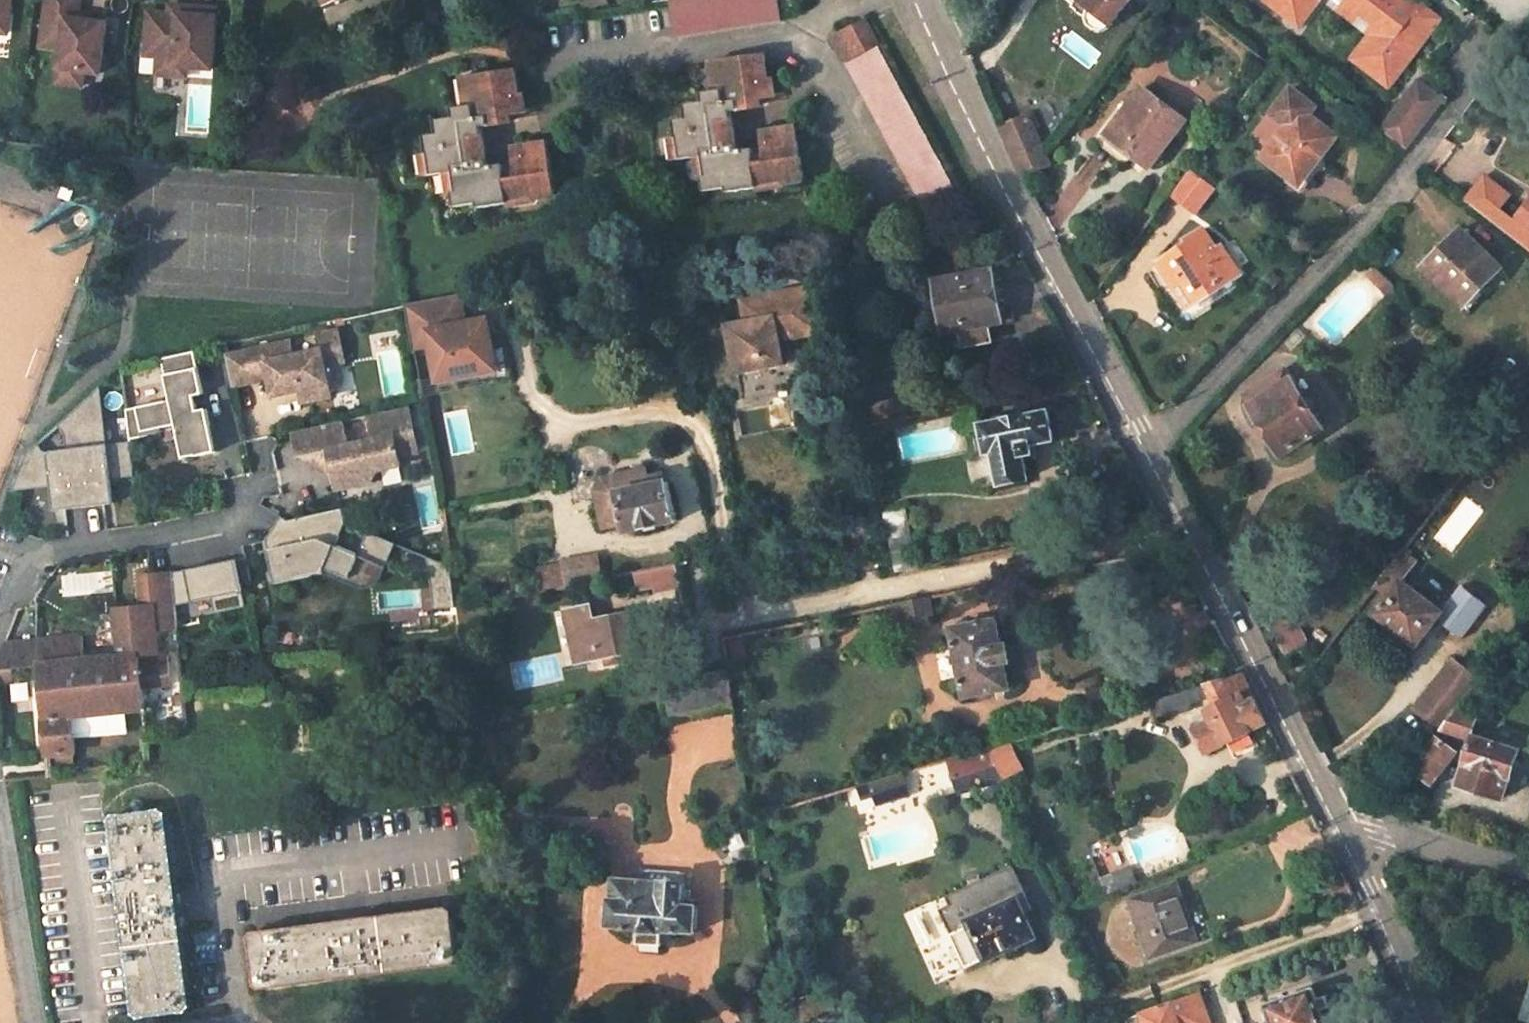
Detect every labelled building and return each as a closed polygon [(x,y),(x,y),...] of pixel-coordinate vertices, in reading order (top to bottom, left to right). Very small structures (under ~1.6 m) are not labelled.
[(5,32),(10,0),(0,0),(0,31),(5,32)] [(76,17),(77,12),(79,0),(46,0),(39,43),(59,46),(57,66),(81,69),(98,72),(106,22),(89,19),(76,17)] [(678,36),(782,20),(779,0),(672,0),(678,36)] [(1128,0),(1079,0),(1090,8),(1087,16),(1088,22),(1093,27),(1096,29),(1102,29),(1108,26),(1128,0)] [(1264,2),(1298,30),(1321,0),(1266,0),(1264,2)] [(1429,21),(1413,7),(1411,10),(1399,1),(1400,0),(1335,0),(1336,0),(1332,6),(1349,18),(1352,13),(1367,23),(1369,21),(1374,25),(1350,59),(1385,86),(1402,63),(1406,65),(1425,40),(1419,36),(1429,21)] [(180,4),(171,3),(171,12),(179,12),(180,4)] [(218,6),(180,4),(179,12),(171,12),(150,11),(147,54),(160,55),(177,56),(176,65),(189,65),(215,67),(218,6)] [(866,22),(832,39),(924,210),(962,203),(866,22)] [(177,56),(160,55),(159,73),(188,75),(189,65),(176,65),(177,56)] [(766,57),(715,65),(718,81),(721,81),(724,92),(705,95),(706,104),(687,107),(689,121),(675,123),(678,141),(680,140),(684,161),(705,158),(709,176),(705,177),(708,192),(731,188),(732,193),(760,188),(759,184),(789,179),(789,183),(805,180),(797,127),(765,133),(769,155),(769,161),(756,163),(755,156),(754,150),(741,152),(735,113),(761,108),(761,101),(778,98),(775,81),(770,82),(766,57)] [(515,65),(465,73),(467,89),(471,88),(473,101),(453,104),(454,114),(437,117),(439,130),(425,133),(428,152),(431,151),(435,175),(456,171),(459,189),(455,189),(458,205),(479,202),(481,208),(511,202),(511,200),(539,195),(540,198),(556,196),(549,144),(516,149),(519,171),(520,177),(508,179),(507,173),(505,164),(490,166),(484,125),(510,120),(509,111),(526,109),(524,91),(519,92),(515,65)] [(81,69),(57,66),(54,80),(79,84),(81,69)] [(1378,129),(1404,147),(1442,98),(1416,79),(1378,129)] [(1312,169),(1337,136),(1333,133),(1308,115),(1315,105),(1289,87),(1270,113),(1286,125),(1269,148),(1262,157),(1292,180),(1304,164),(1312,169)] [(1151,166),(1185,120),(1143,88),(1105,137),(1124,151),(1126,147),(1151,166)] [(1333,133),(1341,123),(1315,105),(1308,115),(1333,133)] [(1286,125),(1270,113),(1254,135),(1269,148),(1286,125)] [(1031,124),(1027,114),(1000,127),(1004,136),(1031,124)] [(1045,158),(1031,124),(1004,136),(1022,177),(1049,164),(1045,158)] [(769,155),(755,156),(756,163),(769,161),(769,155)] [(1299,185),(1312,169),(1304,164),(1292,180),(1299,185)] [(1192,170),(1174,194),(1196,211),(1214,187),(1192,170)] [(519,171),(507,173),(508,179),(520,177),(519,171)] [(1512,219),(1499,208),(1510,194),(1486,175),(1466,200),(1528,249),(1528,198),(1512,219)] [(1188,308),(1241,274),(1223,245),(1217,249),(1203,228),(1186,239),(1188,242),(1167,256),(1184,280),(1174,286),(1188,308)] [(1469,315),(1512,271),(1460,229),(1427,263),(1445,278),(1440,283),(1469,315)] [(1167,256),(1158,262),(1174,286),(1184,280),(1167,256)] [(1423,268),(1440,283),(1445,278),(1427,263),(1423,268)] [(1001,322),(991,271),(935,281),(945,333),(947,333),(950,349),(965,346),(965,348),(993,342),(989,325),(1001,322)] [(822,331),(813,287),(744,300),(748,323),(729,327),(739,372),(784,363),(780,339),(822,331)] [(437,378),(493,368),(484,318),(460,323),(454,294),(402,303),(409,341),(429,337),(437,378)] [(288,338),(242,348),(249,379),(268,375),(272,393),(298,387),(301,399),(330,392),(323,362),(343,357),(336,326),(315,331),(319,346),(291,352),(288,338)] [(242,348),(224,353),(231,384),(249,379),(242,348)] [(170,399),(126,410),(131,439),(148,435),(147,430),(176,423),(184,457),(216,450),(205,406),(197,409),(193,394),(202,392),(192,350),(160,357),(170,399)] [(1284,453),(1336,422),(1296,365),(1245,395),(1284,453)] [(27,455),(13,492),(54,485),(64,484),(65,491),(60,492),(64,513),(113,505),(110,484),(105,484),(103,477),(113,475),(137,471),(132,442),(103,446),(94,392),(59,425),(66,432),(67,448),(45,452),(38,445),(27,455)] [(341,417),(293,429),(299,454),(303,453),(336,473),(338,486),(372,478),(380,466),(401,461),(399,452),(418,448),(408,402),(367,412),(372,435),(347,441),(341,417)] [(1053,439),(1048,413),(983,425),(988,452),(995,451),(1001,483),(1028,478),(1024,456),(1035,454),(1033,443),(1053,439)] [(686,516),(674,461),(594,479),(606,534),(686,516)] [(113,475),(103,477),(105,484),(110,484),(113,505),(118,504),(113,475)] [(64,484),(54,485),(59,514),(64,513),(60,492),(65,491),(64,484)] [(286,517),(280,514),(266,534),(276,579),(323,569),(325,564),(349,574),(355,560),(377,570),(390,537),(367,528),(358,551),(335,541),(344,518),(341,505),(286,517)] [(920,568),(905,505),(883,510),(897,572),(920,568)] [(1361,603),(1416,646),(1442,613),(1423,597),(1427,593),(1420,588),(1417,592),(1403,581),(1418,562),(1403,550),(1361,603)] [(448,561),(424,552),(431,599),(452,596),(448,561)] [(605,577),(601,553),(566,559),(571,583),(605,577)] [(238,558),(175,572),(175,576),(177,605),(214,597),(218,612),(248,605),(238,558)] [(634,571),(637,587),(678,579),(675,563),(634,571)] [(565,584),(560,564),(536,568),(540,589),(565,584)] [(169,653),(159,655),(157,633),(179,631),(177,605),(175,576),(144,578),(146,609),(119,611),(122,658),(69,662),(67,643),(46,644),(5,647),(0,658),(0,670),(38,667),(39,685),(36,685),(37,693),(40,693),(47,754),(76,751),(72,714),(145,709),(143,691),(173,689),(169,653)] [(452,596),(431,599),(432,609),(454,606),(452,596)] [(902,625),(932,619),(927,597),(898,603),(902,625)] [(573,662),(635,652),(626,612),(595,617),(593,604),(562,608),(573,662)] [(456,622),(466,620),(464,605),(454,606),(456,622)] [(1002,646),(997,619),(951,628),(964,696),(1009,687),(1005,662),(1002,646)] [(1012,661),(1009,645),(1002,646),(1005,662),(1012,661)] [(1478,681),(1453,662),(1418,709),(1443,728),(1456,711),(1463,701),(1478,681)] [(654,685),(662,723),(733,708),(728,668),(698,674),(699,676),(654,685)] [(1208,751),(1267,722),(1242,673),(1159,698),(1158,696),(1149,699),(1156,717),(1164,715),(1164,717),(1191,708),(1190,702),(1212,694),(1219,709),(1212,713),(1215,718),(1196,727),(1208,751)] [(1468,714),(1473,708),(1463,701),(1456,711),(1468,714)] [(1412,768),(1432,782),(1455,751),(1445,744),(1453,733),(1471,737),(1476,717),(1468,714),(1456,711),(1443,728),(1412,768)] [(478,735),(491,733),(489,718),(475,720),(478,735)] [(1504,797),(1519,752),(1474,738),(1459,783),(1504,797)] [(996,763),(1015,757),(1009,739),(988,746),(996,763)] [(994,766),(988,746),(952,756),(958,777),(994,766)] [(877,801),(909,792),(903,770),(860,783),(864,795),(874,792),(877,801)] [(192,1009),(197,1003),(170,810),(163,804),(116,812),(112,817),(140,1009),(147,1015),(192,1009)] [(749,815),(722,824),(727,841),(752,834),(749,815)] [(661,929),(694,931),(696,904),(681,902),(683,870),(646,866),(644,878),(614,877),(612,896),(608,896),(607,926),(639,928),(661,929)] [(1200,940),(1177,881),(1129,900),(1153,958),(1200,940)] [(1028,896),(1022,883),(947,915),(954,930),(952,931),(967,966),(989,957),(989,959),(1038,937),(1022,899),(1028,896)] [(265,989),(459,963),(463,956),(457,910),(452,905),(258,931),(254,938),(260,983),(265,989)] [(638,943),(660,944),(661,929),(639,928),(638,943)] [(1314,987),(1266,1005),(1272,1022),(1327,1022),(1314,987)] [(1200,990),(1129,1016),(1131,1022),(1212,1022),(1200,990)]
